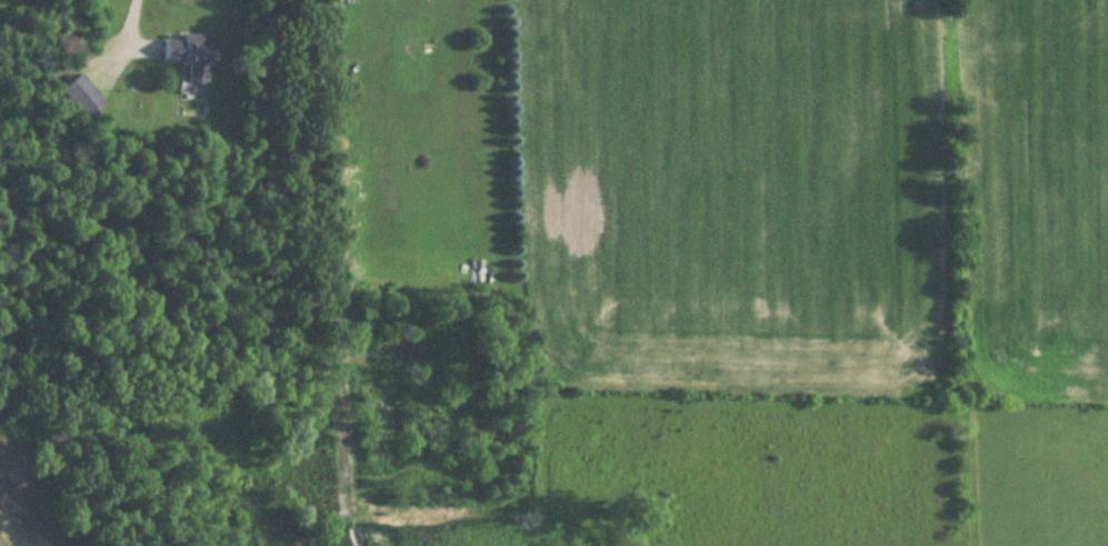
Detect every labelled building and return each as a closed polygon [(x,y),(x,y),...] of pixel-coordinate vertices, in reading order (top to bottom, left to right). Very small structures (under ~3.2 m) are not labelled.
[(218,37),(183,36),(183,42),(163,42),(162,63),(189,64),(189,84),(208,85),(208,66),(217,66),(218,37)] [(107,105),(81,74),(60,91),(86,122),(107,105)]
